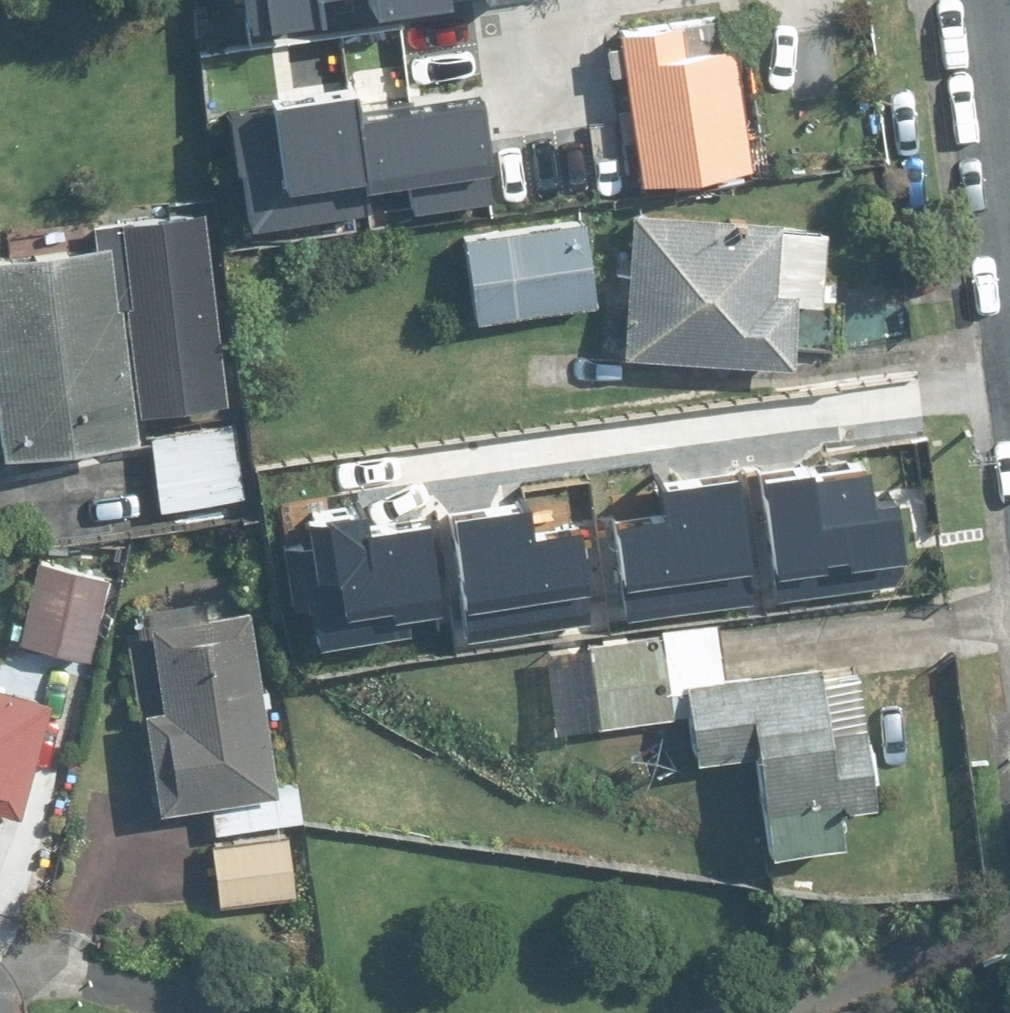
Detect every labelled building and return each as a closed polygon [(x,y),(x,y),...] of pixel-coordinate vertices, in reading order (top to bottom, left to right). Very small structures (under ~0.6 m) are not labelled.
[(754,161),(733,11),(605,28),(612,73),(625,71),(640,177),(754,161)] [(231,98),(245,217),(486,190),(474,84),(351,98),(348,71),(270,79),(272,93),(231,98)] [(822,302),(828,221),(637,206),(627,347),(797,360),(802,301),(822,302)] [(129,241),(0,256),(0,408),(4,442),(137,426),(134,401),(225,390),(203,207),(126,216),(129,241)] [(589,221),(469,233),(477,317),(597,305),(589,221)] [(234,424),(152,433),(159,502),(241,493),(234,424)] [(770,478),(786,595),(914,578),(903,493),(854,500),(849,467),(770,478)] [(625,617),(754,601),(738,483),(659,493),(663,526),(614,532),(625,617)] [(452,521),(467,639),(596,622),(584,537),(535,543),(531,510),(452,521)] [(307,608),(313,653),(446,635),(432,525),(369,534),(368,521),(306,529),(309,549),(288,552),(296,610),(307,608)] [(110,574),(36,559),(20,640),(94,655),(110,574)] [(281,783),(257,600),(147,614),(159,701),(144,703),(156,799),(281,783)] [(659,627),(660,633),(669,714),(687,712),(683,676),(725,671),(718,620),(659,627)] [(589,641),(589,646),(598,722),(669,714),(660,633),(589,641)] [(554,727),(598,722),(589,646),(545,651),(554,727)] [(825,659),(725,671),(683,676),(687,712),(693,761),(756,753),(768,850),(852,840),(848,804),(880,800),(865,670),(826,674),(825,659)] [(0,678),(0,807),(19,812),(51,692),(0,678)] [(219,840),(225,901),(301,893),(295,832),(219,840)]
